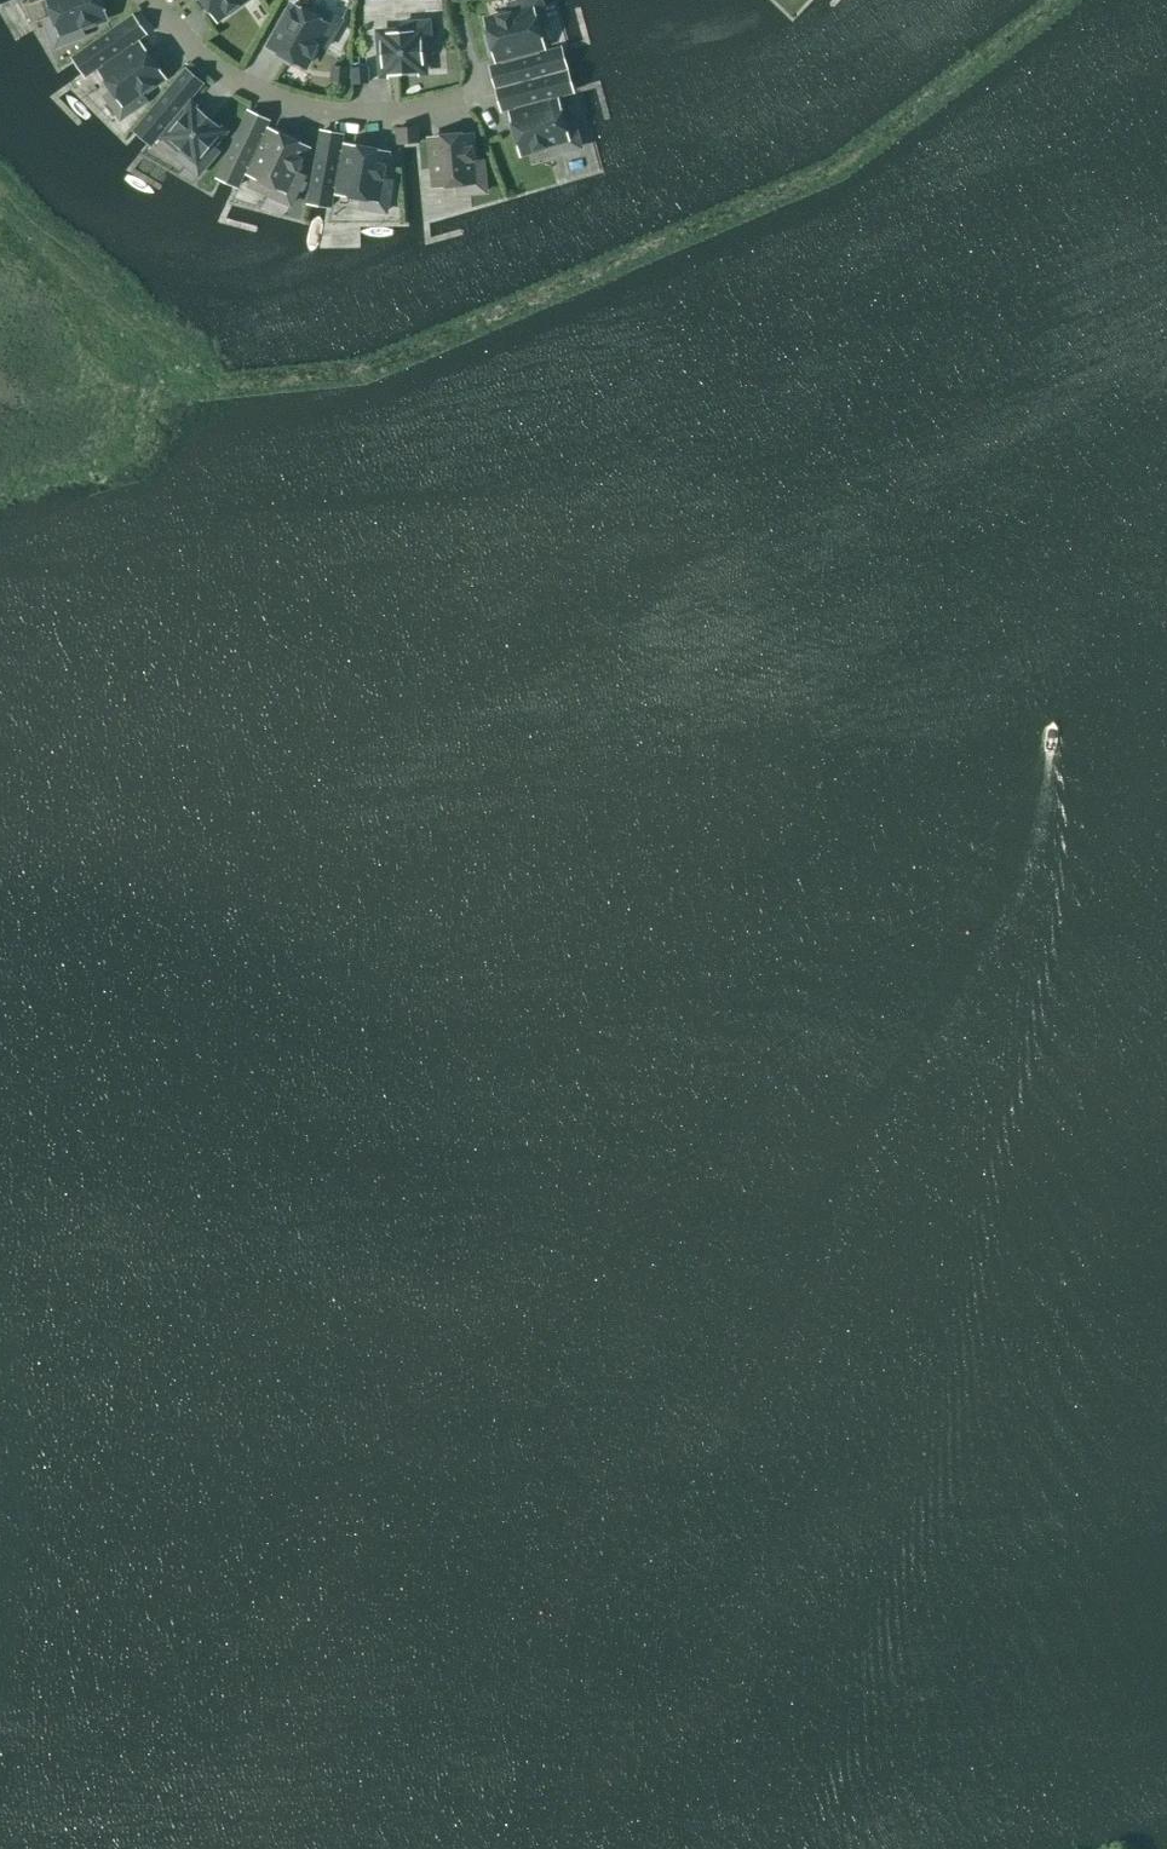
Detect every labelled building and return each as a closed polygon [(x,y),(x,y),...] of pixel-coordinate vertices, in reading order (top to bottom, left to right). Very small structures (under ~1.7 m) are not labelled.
[(55,18),(46,22),(55,48),(85,37),(81,28),(107,18),(100,0),(48,0),(55,18)] [(217,20),(245,0),(203,0),(217,20)] [(497,89),(567,71),(561,49),(540,55),(538,48),(543,47),(538,26),(547,23),(541,0),(528,0),(510,5),(512,14),(486,22),(496,59),(502,58),(503,64),(491,68),(497,89)] [(294,6),(270,49),(304,68),(318,44),(326,48),(341,21),(317,8),(313,16),(294,6)] [(146,35),(133,17),(74,59),(86,76),(102,65),(106,70),(101,73),(114,91),(106,97),(121,119),(147,101),(141,93),(164,78),(141,45),(137,49),(133,44),(146,35)] [(403,33),(381,35),(384,74),(423,71),(422,54),(432,53),(429,22),(402,24),(403,33)] [(331,67),(330,83),(348,84),(349,68),(331,67)] [(369,67),(351,68),(351,84),(370,84),(369,67)] [(203,84),(186,70),(135,131),(151,145),(165,128),(171,133),(167,137),(183,151),(177,158),(198,176),(218,152),(211,146),(222,132),(192,107),(190,110),(184,106),(203,84)] [(567,71),(497,89),(502,111),(515,108),(517,114),(511,115),(521,153),(547,146),(550,156),(580,148),(573,121),(564,123),(558,103),(553,104),(551,98),(573,92),(567,71)] [(269,121),(249,112),(218,178),(238,187),(247,168),(253,171),(251,176),(270,185),(266,193),(291,205),(304,177),(296,172),(307,148),(271,131),(269,136),(263,134),(269,121)] [(419,125),(395,128),(397,144),(421,141),(419,125)] [(343,136),(322,132),(310,204),(331,207),(334,188),(341,189),(340,194),(361,198),(359,208),(386,212),(392,181),(382,180),(387,153),(348,146),(347,152),(340,151),(343,136)] [(471,135),(432,139),(436,187),(459,185),(460,195),(486,192),(483,161),(473,162),(471,135)]
